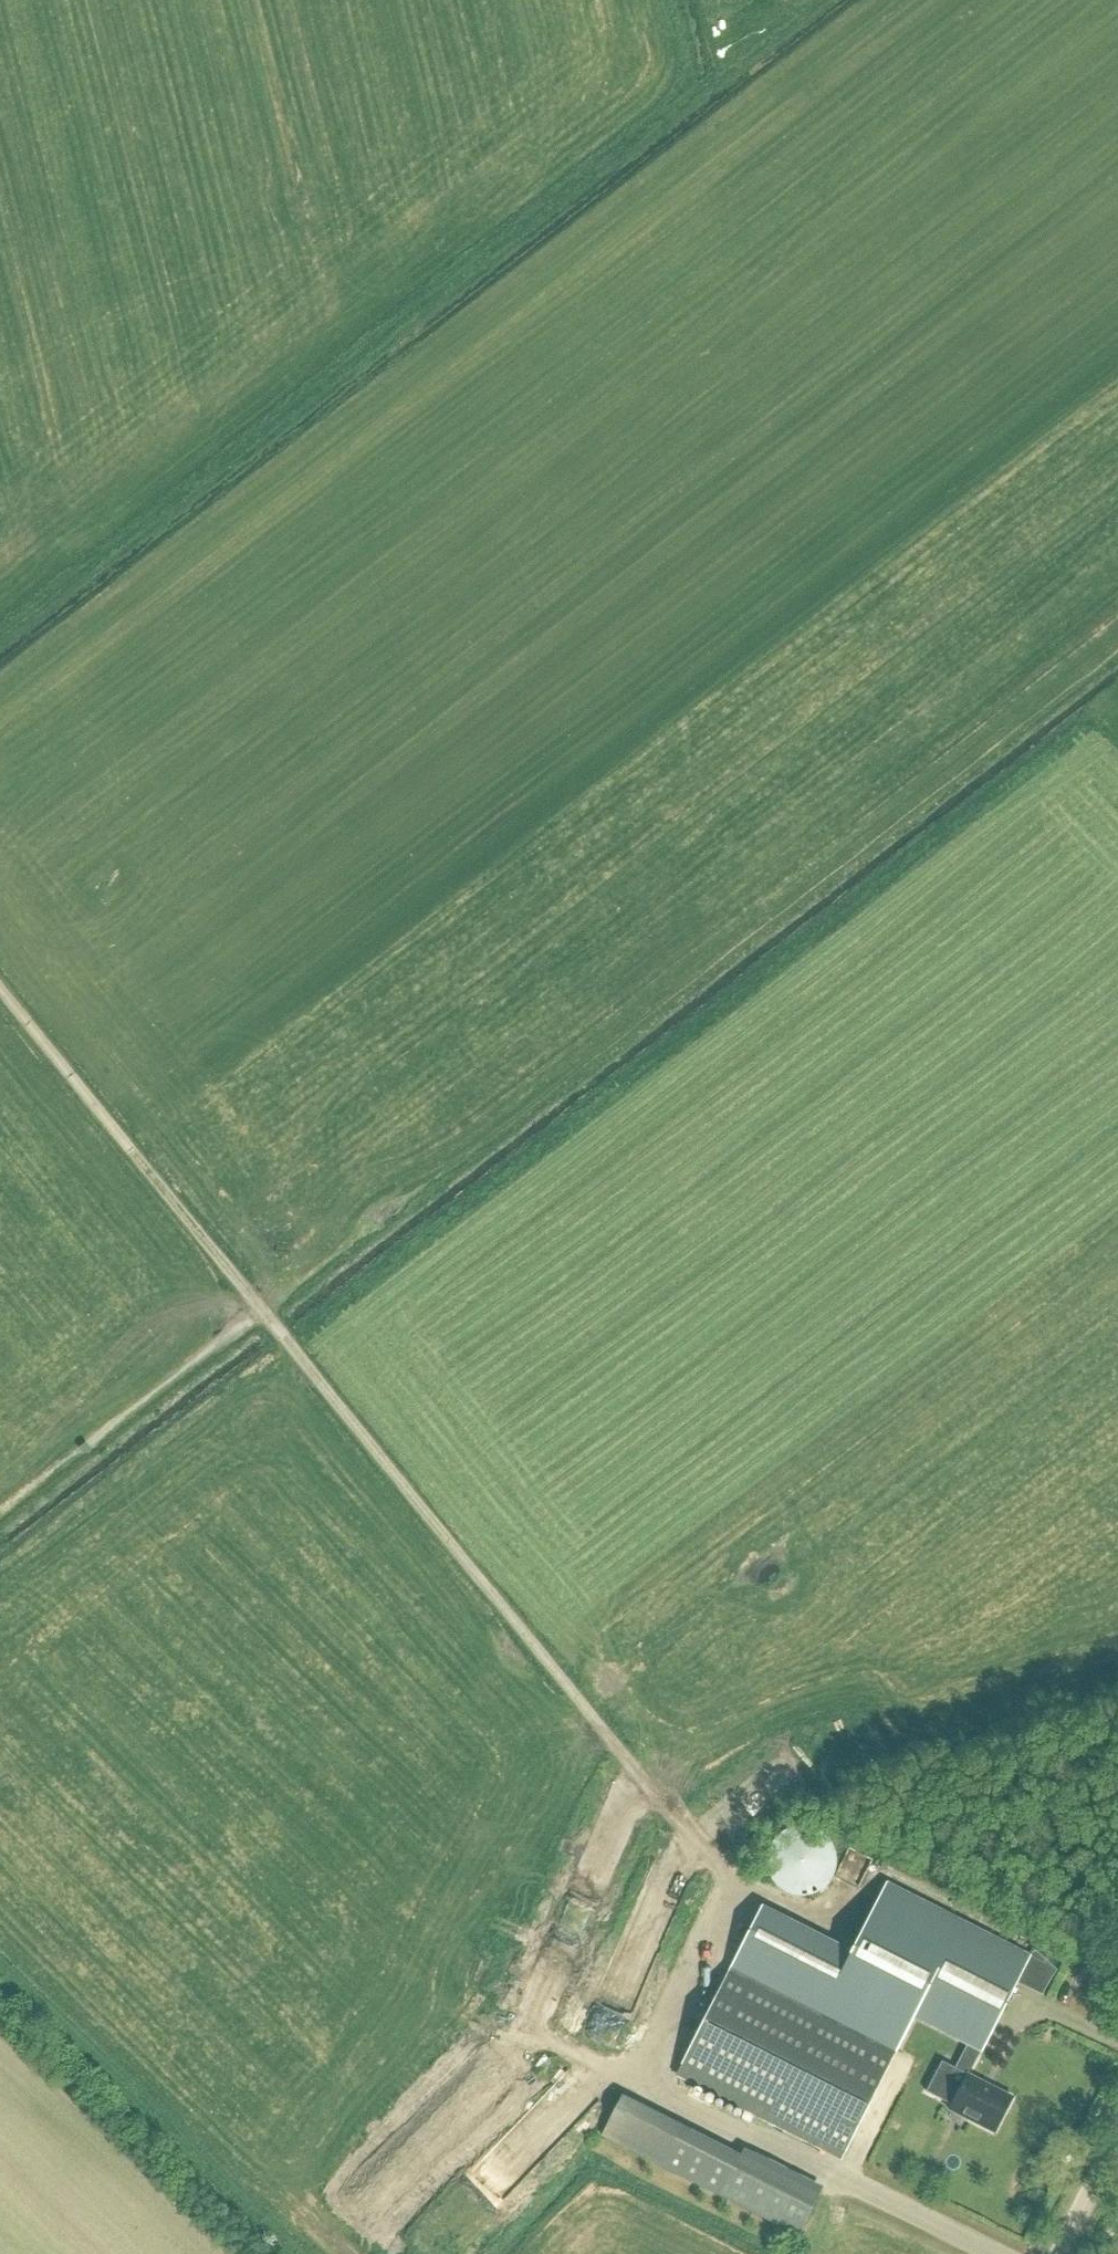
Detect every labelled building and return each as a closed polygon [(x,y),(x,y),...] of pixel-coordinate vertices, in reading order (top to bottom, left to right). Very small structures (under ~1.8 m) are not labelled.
[(741,1786),(750,1798),(787,1771),(778,1759),(741,1786)] [(835,1867),(835,1856),(832,1847),(827,1838),(819,1832),(809,1828),(799,1828),(789,1830),(780,1835),(773,1842),(769,1852),(767,1862),(769,1872),(773,1881),(780,1888),(789,1893),(799,1896),(809,1895),(819,1891),(827,1885),(832,1876),(835,1867)] [(841,2157),(894,2052),(914,2014),(968,2042),(955,2068),(950,2077),(938,2071),(927,2092),(952,2105),(950,2110),(995,2133),(1013,2098),(969,2075),(1016,1982),(1026,1961),(887,1891),(856,1952),(765,1905),(732,1970),(679,2075),(841,2157)] [(1035,1944),(1029,1956),(1030,1957),(1054,1968),(1060,1956),(1035,1944)] [(816,2186),(735,2152),(735,2153),(613,2102),(594,2147),(797,2232),(816,2186)]
